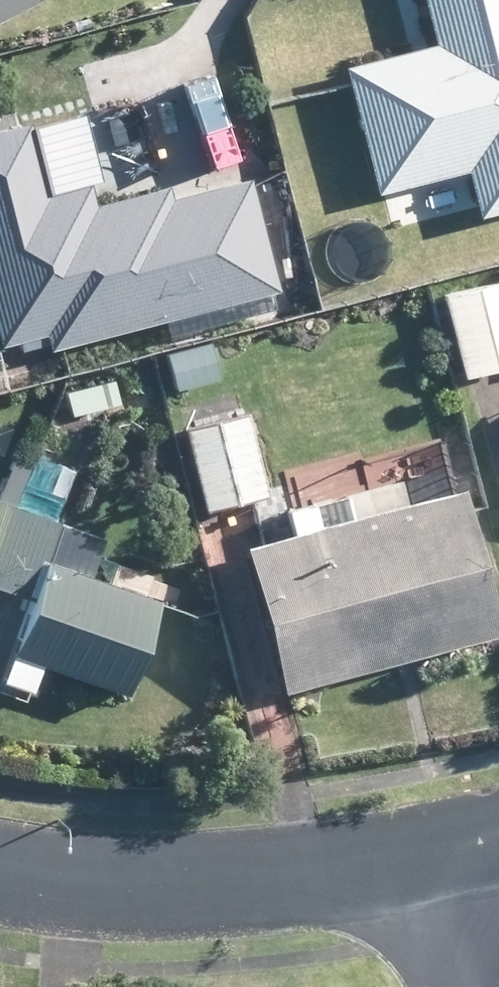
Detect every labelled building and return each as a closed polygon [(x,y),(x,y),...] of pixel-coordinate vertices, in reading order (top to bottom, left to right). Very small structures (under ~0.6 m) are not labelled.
[(42,0),(0,0),(0,21),(42,0)] [(439,48),(347,72),(379,193),(469,169),(481,217),(498,212),(498,0),(426,0),(439,48)] [(64,356),(280,300),(249,183),(172,203),(169,192),(95,211),(89,189),(50,199),(32,130),(0,138),(0,344),(64,356)] [(434,296),(427,297),(448,376),(468,372),(498,363),(498,278),(434,296)] [(160,381),(190,372),(182,348),(153,358),(160,381)] [(60,415),(108,403),(102,380),(54,393),(60,415)] [(171,426),(191,511),(251,496),(232,412),(171,426)] [(261,690),(279,685),(482,634),(447,492),(334,521),(328,495),(270,511),(277,534),(226,547),(261,690)] [(0,510),(0,592),(2,593),(0,600),(0,683),(12,688),(22,662),(102,691),(137,600),(27,559),(40,524),(0,510)]
